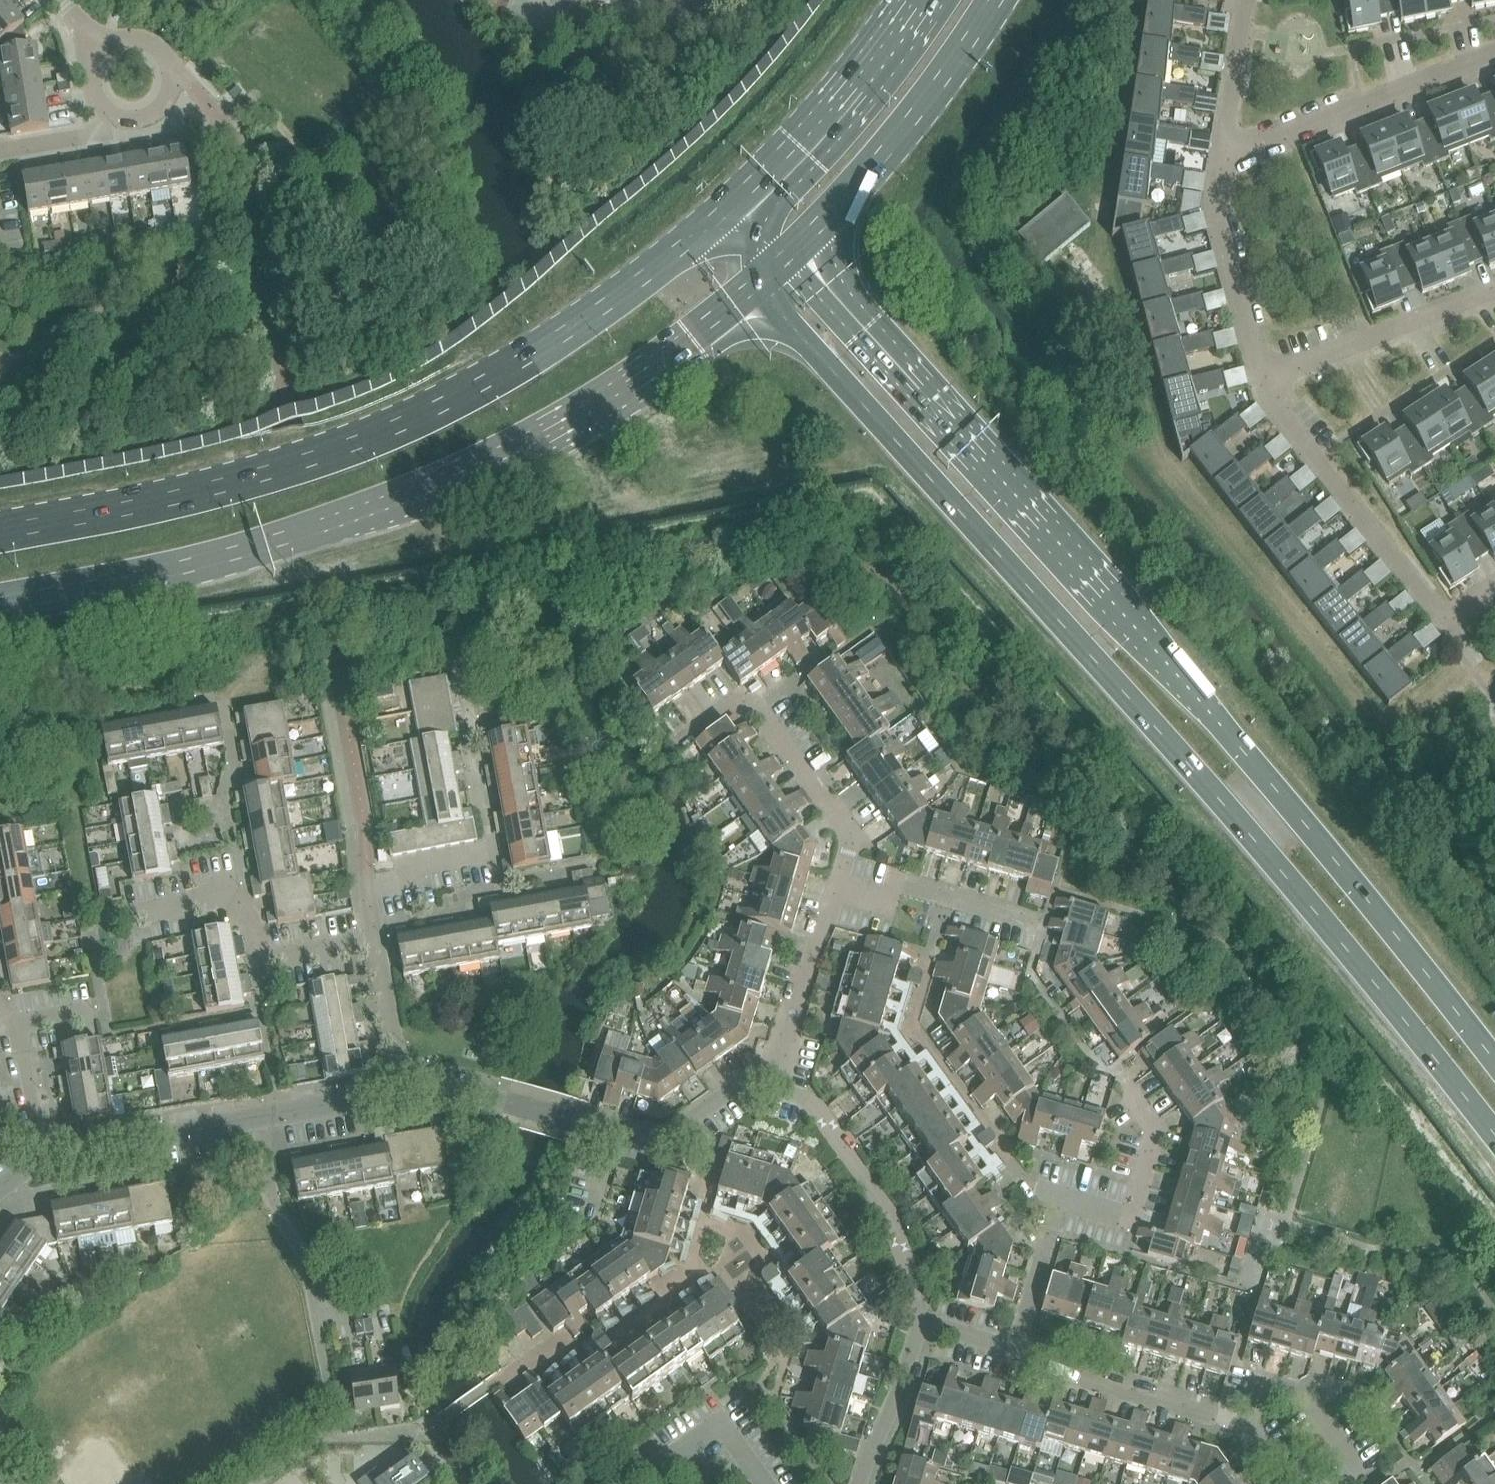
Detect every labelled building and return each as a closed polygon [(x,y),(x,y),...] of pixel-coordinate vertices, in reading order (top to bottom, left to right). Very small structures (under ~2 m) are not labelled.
[(11,8),(5,0),(0,0),(0,17),(11,8)] [(1385,0),(1347,0),(1350,12),(1344,13),(1348,35),(1371,30),(1371,28),(1378,26),(1377,19),(1389,16),(1385,0)] [(1422,0),(1385,0),(1389,16),(1399,14),(1401,23),(1426,18),(1422,0)] [(1459,0),(1422,0),(1426,18),(1441,15),(1441,14),(1449,12),(1447,5),(1459,2),(1459,0)] [(1472,9),(1494,4),(1494,0),(1470,0),(1472,9)] [(1147,5),(1147,6),(1141,44),(1166,48),(1166,46),(1170,22),(1208,28),(1211,13),(1162,5),(1162,7),(1147,5)] [(20,28),(25,24),(11,8),(0,17),(0,45),(20,28)] [(1,74),(39,68),(35,47),(30,48),(20,28),(0,45),(0,47),(2,52),(0,53),(0,68),(1,74)] [(1166,48),(1141,44),(1135,84),(1160,88),(1160,86),(1164,62),(1202,68),(1204,52),(1166,46),(1166,48)] [(1,74),(5,94),(42,88),(39,68),(1,74)] [(57,77),(58,85),(70,83),(68,75),(57,77)] [(70,83),(58,85),(60,94),(71,92),(70,83)] [(1160,88),(1135,84),(1129,123),(1154,127),(1154,125),(1158,101),(1196,107),(1198,92),(1160,86),(1160,88)] [(5,94),(8,114),(46,108),(42,88),(5,94)] [(1450,101),(1468,147),(1488,139),(1490,143),(1494,141),(1494,117),(1487,96),(1476,101),(1473,93),(1465,96),(1465,95),(1450,101)] [(1487,96),(1494,117),(1494,93),(1487,96)] [(1468,147),(1450,101),(1427,110),(1430,118),(1420,123),(1436,164),(1450,159),(1448,155),(1468,147)] [(46,108),(8,114),(12,135),(49,129),(46,108)] [(1398,121),(1383,127),(1401,173),(1421,165),(1423,169),(1436,164),(1420,123),(1409,127),(1406,119),(1398,122),(1398,121)] [(1154,127),(1129,123),(1123,163),(1148,167),(1148,165),(1152,141),(1190,147),(1192,131),(1154,125),(1154,127)] [(1353,149),(1369,191),(1383,185),(1381,181),(1401,173),(1383,127),(1360,136),(1363,145),(1353,149)] [(1369,191),(1353,149),(1342,153),(1339,146),(1331,149),(1331,147),(1309,155),(1317,176),(1323,174),(1333,200),(1355,192),(1356,196),(1369,191)] [(185,149),(164,153),(170,191),(191,187),(185,149)] [(164,153),(144,156),(150,194),(170,191),(164,153)] [(144,156),(124,160),(130,198),(150,194),(144,156)] [(124,160),(104,163),(110,201),(130,198),(124,160)] [(104,163),(83,167),(90,204),(110,201),(104,163)] [(1148,167),(1123,163),(1112,238),(1122,235),(1121,235),(1138,230),(1138,229),(1145,181),(1184,186),(1186,171),(1148,165),(1148,167)] [(83,167),(63,170),(70,208),(90,204),(83,167)] [(63,170),(43,174),(50,211),(70,208),(63,170)] [(50,211),(43,174),(22,177),(29,215),(50,211)] [(1011,236),(1042,273),(1097,227),(1066,190),(1011,236)] [(1459,222),(1476,264),(1486,260),(1489,268),(1494,266),(1494,215),(1494,213),(1474,221),(1472,217),(1459,222)] [(1186,232),(1182,217),(1138,229),(1138,230),(1121,235),(1122,235),(1132,273),(1155,267),(1155,265),(1149,242),(1186,232)] [(187,221),(176,223),(177,231),(189,229),(187,221)] [(1476,264),(1459,222),(1446,227),(1448,232),(1427,240),(1446,285),(1460,280),(1460,279),(1467,276),(1464,268),(1476,264)] [(165,225),(166,233),(177,231),(176,223),(165,225)] [(147,228),(136,230),(137,238),(148,236),(147,228)] [(124,232),(126,240),(137,238),(136,230),(124,232)] [(107,235),(96,237),(97,245),(108,243),(107,235)] [(97,245),(96,237),(84,238),(86,247),(97,245)] [(1392,249),(1409,290),(1419,286),(1422,295),(1446,285),(1427,240),(1407,248),(1406,243),(1392,249)] [(66,241),(55,243),(57,252),(68,250),(66,241)] [(57,252),(55,243),(44,245),(46,254),(57,252)] [(1409,290),(1392,249),(1379,254),(1381,258),(1359,266),(1370,293),(1364,295),(1372,315),(1394,307),(1393,305),(1400,302),(1398,295),(1409,290)] [(1155,267),(1132,273),(1142,312),(1166,306),(1165,304),(1159,280),(1197,271),(1193,255),(1155,265),(1155,267)] [(1142,312),(1152,351),(1176,344),(1175,343),(1169,319),(1207,309),(1203,294),(1165,304),(1166,306),(1142,312)] [(1217,348),(1213,333),(1175,343),(1176,344),(1152,351),(1162,389),(1186,383),(1186,381),(1179,358),(1217,348)] [(1494,382),(1494,358),(1484,365),(1494,382)] [(1459,392),(1483,430),(1494,422),(1492,419),(1494,417),(1494,382),(1484,365),(1463,379),(1468,387),(1459,392)] [(1227,386),(1223,371),(1186,381),(1186,383),(1162,389),(1182,463),(1190,457),(1189,456),(1202,445),(1202,443),(1190,396),(1227,386)] [(1483,430),(1459,392),(1449,399),(1444,392),(1438,397),(1437,396),(1424,404),(1450,446),(1469,434),(1471,438),(1483,430)] [(1398,432),(1423,469),(1435,461),(1432,458),(1450,446),(1424,404),(1403,418),(1408,426),(1398,432)] [(1248,427),(1238,415),(1202,443),(1202,445),(1190,457),(1214,487),(1233,472),(1232,471),(1217,452),(1248,427)] [(1423,469),(1398,432),(1388,438),(1384,431),(1377,436),(1376,434),(1357,447),(1369,465),(1374,462),(1389,486),(1408,473),(1411,477),(1423,469)] [(1214,487),(1239,519),(1258,503),(1257,502),(1242,483),(1272,459),(1263,447),(1232,471),(1233,472),(1214,487)] [(1258,503),(1239,519),(1263,550),(1283,535),(1282,533),(1267,514),(1297,490),(1287,478),(1257,502),(1258,503)] [(1456,521),(1481,559),(1490,553),(1494,561),(1494,515),(1489,506),(1471,518),(1468,514),(1456,521)] [(1312,509),(1282,533),(1283,535),(1264,550),(1288,581),(1308,566),(1307,565),(1291,546),(1322,522),(1312,509)] [(1481,559),(1456,521),(1445,529),(1447,533),(1428,545),(1443,569),(1438,572),(1450,591),(1469,578),(1468,577),(1475,572),(1471,566),(1481,559)] [(1337,541),(1307,565),(1308,566),(1288,581),(1313,613),(1332,598),(1331,596),(1316,577),(1347,553),(1337,541)] [(1313,613),(1338,644),(1357,629),(1356,628),(1341,608),(1372,584),(1362,572),(1331,596),(1332,598),(1313,613)] [(813,599),(795,612),(794,613),(811,636),(810,637),(816,644),(828,636),(837,649),(845,644),(813,599)] [(1338,644),(1363,676),(1382,660),(1381,659),(1366,640),(1396,616),(1387,603),(1356,628),(1357,629),(1338,644)] [(790,604),(771,617),(803,662),(810,657),(800,644),(810,637),(811,636),(794,613),(795,612),(790,604)] [(747,634),(736,642),(759,674),(776,661),(754,630),(744,617),(738,621),(747,634)] [(771,617),(754,630),(776,661),(787,653),(797,666),(803,662),(771,617)] [(681,627),(675,632),(706,676),(724,664),(724,663),(709,642),(702,632),(691,641),(681,627)] [(678,650),(667,658),(689,689),(706,676),(675,632),(668,637),(678,650)] [(1382,660),(1363,676),(1388,708),(1408,692),(1391,671),(1421,647),(1411,635),(1381,659),(1382,660)] [(716,637),(709,642),(724,663),(724,664),(740,687),(759,674),(736,642),(725,650),(716,637)] [(646,653),(639,657),(671,702),(689,689),(667,658),(655,666),(646,653)] [(671,702),(639,657),(633,662),(642,675),(631,684),(653,715),(671,702)] [(807,682),(820,700),(864,668),(860,662),(846,671),(838,660),(807,682)] [(869,675),(864,668),(820,700),(833,718),(864,695),(856,684),(869,675)] [(409,683),(414,713),(452,706),(449,688),(458,686),(456,676),(447,678),(446,677),(409,683)] [(833,718),(845,735),(890,703),(885,697),(872,706),(864,695),(833,718)] [(845,735),(857,752),(858,753),(877,739),(878,740),(889,731),(881,720),(894,710),(890,703),(845,735)] [(246,724),(248,733),(286,726),(282,706),(244,713),(245,714),(235,715),(237,725),(246,724)] [(414,713),(419,740),(420,741),(448,736),(448,737),(457,735),(457,734),(467,733),(465,723),(455,725),(452,706),(414,713)] [(197,712),(204,750),(223,746),(217,709),(197,712)] [(204,750),(197,712),(178,716),(185,753),(204,750)] [(178,716),(159,719),(166,757),(185,753),(178,716)] [(159,719),(140,723),(147,760),(166,757),(159,719)] [(695,743),(708,761),(753,729),(748,723),(735,732),(726,721),(695,743)] [(121,726),(128,764),(147,760),(140,723),(121,726)] [(128,764),(121,726),(101,730),(108,767),(128,764)] [(240,743),(242,753),(289,745),(286,726),(248,733),(250,742),(240,743)] [(708,761),(721,779),(752,757),(744,745),(757,736),(753,729),(708,761)] [(491,748),(492,757),(530,750),(526,730),(489,737),(489,738),(481,740),(481,750),(491,748)] [(410,742),(415,772),(463,763),(461,753),(451,755),(448,737),(448,736),(420,741),(419,740),(410,742)] [(846,761),(859,779),(903,747),(898,740),(885,750),(878,740),(877,739),(858,753),(857,752),(846,761)] [(253,761),(255,770),(292,764),(289,745),(242,753),(244,763),(253,761)] [(859,779),(871,796),(902,774),(894,763),(908,753),(903,747),(859,779)] [(485,768),(486,778),(533,769),(530,750),(492,757),(494,766),(485,768)] [(752,757),(721,779),(734,797),(778,765),(773,758),(760,768),(752,757)] [(415,772),(421,800),(458,793),(455,774),(464,773),(463,763),(415,772)] [(247,781),(249,791),(282,785),(282,786),(296,783),(292,764),(255,770),(256,780),(247,781)] [(734,797),(746,814),(777,792),(769,781),(783,771),(778,765),(734,797)] [(498,786),(501,804),(520,801),(518,791),(537,788),(533,769),(486,778),(488,788),(498,786)] [(871,796),(884,814),(928,782),(924,775),(910,785),(902,774),(871,796)] [(105,777),(108,796),(118,794),(114,775),(105,777)] [(982,779),(971,776),(968,785),(980,788),(982,779)] [(199,780),(203,800),(212,798),(209,778),(199,780)] [(884,814),(897,832),(928,809),(920,798),(933,788),(928,782),(884,814)] [(161,787),(163,796),(183,793),(181,783),(161,787)] [(246,802),(249,821),(268,818),(266,808),(285,805),(282,786),(282,785),(249,791),(244,792),(244,793),(235,794),(237,804),(246,802)] [(493,815),(495,825),(542,816),(537,788),(518,791),(520,801),(501,804),(503,813),(493,815)] [(746,814),(759,831),(803,800),(798,793),(785,803),(777,792),(746,814)] [(458,793),(421,800),(426,829),(430,828),(444,825),(459,823),(473,820),(471,810),(462,811),(458,793)] [(1033,794),(1026,821),(1033,823),(1040,797),(1033,794)] [(120,804),(123,824),(170,816),(168,806),(159,808),(157,798),(120,804)] [(759,831),(771,849),(802,827),(794,816),(808,806),(803,800),(759,831)] [(926,853),(947,859),(962,806),(954,804),(950,820),(937,816),(926,853)] [(242,832),(243,841),(290,833),(285,805),(266,808),(268,818),(249,821),(251,830),(242,832)] [(947,859),(967,865),(978,828),(965,824),(970,808),(962,806),(947,859)] [(908,847),(926,853),(937,816),(931,814),(928,809),(897,832),(908,847)] [(123,824),(127,843),(164,836),(163,827),(172,826),(170,816),(123,824)] [(506,833),(509,852),(528,848),(527,839),(545,835),(542,816),(495,825),(497,835),(506,833)] [(967,865),(988,871),(1003,818),(996,816),(991,832),(978,828),(967,865)] [(988,871),(1009,877),(1019,840),(1006,836),(1011,820),(1003,818),(988,871)] [(459,823),(463,844),(477,841),(473,820),(459,823)] [(463,844),(459,823),(444,825),(444,826),(448,847),(463,844)] [(1019,840),(1009,877),(1028,883),(1029,883),(1040,846),(1039,846),(1027,842),(1032,827),(1024,824),(1019,840)] [(430,828),(434,850),(448,847),(444,826),(430,828)] [(775,854),(773,860),(810,870),(817,847),(802,827),(771,849),(775,854)] [(426,829),(416,831),(420,852),(434,850),(430,829),(426,829)] [(9,863),(7,854),(26,851),(22,831),(0,835),(0,865),(9,863)] [(420,852),(416,831),(401,833),(405,855),(420,852)] [(255,850),(258,868),(276,865),(275,855),(294,852),(290,833),(243,841),(245,851),(255,850)] [(405,855),(401,833),(387,836),(391,858),(405,855)] [(528,848),(509,852),(511,861),(502,862),(503,872),(513,870),(513,871),(551,864),(545,835),(527,839),(528,848)] [(127,843),(130,862),(177,853),(175,844),(166,845),(164,836),(127,843)] [(1029,883),(1028,883),(1025,894),(1048,901),(1059,864),(1045,860),(1049,844),(1040,842),(1039,846),(1040,846),(1029,883)] [(31,879),(26,851),(7,854),(9,863),(0,865),(0,884),(31,879)] [(250,879),(252,889),(299,880),(299,879),(294,852),(275,855),(276,865),(258,868),(260,877),(250,879)] [(177,853),(130,862),(134,882),(171,875),(169,865),(179,863),(177,853)] [(754,868),(752,875),(804,891),(810,870),(773,860),(770,872),(754,868)] [(583,882),(585,891),(590,919),(591,919),(610,916),(603,878),(593,880),(591,871),(581,872),(583,882)] [(573,883),(583,882),(581,872),(572,874),(573,883)] [(765,888),(761,901),(798,912),(804,891),(752,875),(749,883),(765,888)] [(273,895),(275,904),(312,897),(308,878),(299,879),(299,880),(252,889),(254,899),(273,895)] [(17,911),(16,901),(34,898),(31,879),(0,884),(0,914),(17,911)] [(536,890),(544,937),(573,932),(569,913),(560,914),(557,896),(547,898),(546,889),(536,890)] [(522,921),(526,941),(544,937),(536,890),(526,892),(528,902),(509,905),(513,923),(522,921)] [(569,913),(573,932),(593,929),(591,919),(590,919),(585,891),(557,896),(560,914),(569,913)] [(312,897),(275,904),(276,913),(267,915),(268,925),(278,923),(278,924),(316,917),(312,897)] [(490,909),(492,923),(493,923),(497,946),(526,941),(522,921),(513,923),(509,905),(500,907),(499,897),(489,899),(490,908),(490,909)] [(0,923),(0,933),(39,925),(34,898),(16,901),(17,911),(0,914),(0,922),(0,923)] [(490,908),(489,899),(478,901),(480,910),(490,909),(490,908)] [(1070,913),(1066,925),(1066,926),(1103,936),(1109,915),(1057,900),(1054,908),(1070,913)] [(798,912),(761,901),(758,914),(742,909),(739,918),(792,933),(798,912)] [(453,920),(443,922),(452,969),(480,964),(477,944),(467,946),(464,928),(455,929),(453,920)] [(1064,934),(1060,947),(1096,957),(1103,936),(1066,926),(1066,925),(1051,920),(1048,929),(1064,934)] [(435,933),(417,936),(420,955),(429,953),(433,972),(452,969),(443,922),(433,924),(435,933)] [(492,923),(464,928),(467,946),(477,944),(480,964),(500,960),(497,946),(493,923),(492,923)] [(5,952),(43,945),(53,943),(49,924),(39,925),(0,933),(0,943),(4,943),(5,952)] [(721,936),(719,944),(771,959),(778,938),(741,927),(737,941),(721,936)] [(961,942),(957,955),(993,965),(1000,944),(947,928),(945,937),(961,942)] [(232,940),(230,929),(192,936),(196,956),(243,948),(241,938),(232,940)] [(420,955),(417,936),(408,938),(406,929),(396,930),(398,940),(397,940),(404,978),(433,972),(429,953),(420,955)] [(891,991),(891,993),(902,996),(901,1002),(909,1004),(914,987),(894,982),(901,958),(917,962),(919,953),(867,938),(861,959),(849,955),(843,977),(891,991)] [(732,956),(729,969),(765,980),(771,959),(719,944),(717,952),(732,956)] [(46,964),(43,945),(5,952),(7,961),(0,962),(0,972),(46,964)] [(1053,970),(1068,990),(1098,967),(1095,962),(1096,957),(1060,947),(1053,970)] [(245,958),(243,948),(196,956),(199,975),(237,968),(235,959),(245,958)] [(953,968),(937,963),(935,971),(987,986),(993,965),(957,955),(953,968)] [(0,972),(0,977),(1,982),(10,981),(12,991),(50,984),(46,964),(0,972)] [(1068,990),(1080,1007),(1125,975),(1120,969),(1107,978),(1098,967),(1068,990)] [(199,975),(203,994),(250,985),(248,976),(239,977),(237,968),(199,975)] [(709,978),(707,985),(759,1001),(765,980),(729,969),(725,982),(709,978)] [(938,1019),(943,1027),(965,1012),(968,1003),(981,1007),(987,986),(935,971),(933,978),(948,983),(938,1019)] [(1080,1007),(1093,1025),(1124,1002),(1116,991),(1129,982),(1125,975),(1080,1007)] [(309,985),(312,1004),(350,998),(348,989),(358,987),(356,977),(347,979),(346,978),(309,985)] [(885,1012),(885,1013),(896,1017),(895,1023),(903,1025),(908,1008),(888,1002),(891,993),(891,991),(843,977),(837,998),(885,1012)] [(250,985),(203,994),(206,1014),(244,1007),(242,997),(252,995),(250,985)] [(720,998),(716,1011),(753,1022),(759,1001),(707,985),(704,993),(720,998)] [(312,1004),(316,1023),(363,1015),(361,1005),(352,1007),(350,998),(312,1004)] [(830,1020),(842,1023),(879,1034),(891,1037),(894,1026),(882,1023),(885,1013),(885,1012),(837,998),(830,1020)] [(1132,1013),(1124,1002),(1093,1025),(1105,1042),(1150,1010),(1145,1004),(1132,1013)] [(947,1060),(952,1067),(996,1035),(980,1012),(981,1007),(968,1003),(965,1012),(943,1027),(960,1051),(947,1060)] [(710,1020),(700,1006),(694,1011),(703,1024),(692,1032),(715,1063),(732,1051),(710,1020)] [(1154,1017),(1150,1010),(1105,1042),(1119,1061),(1150,1038),(1141,1026),(1154,1017)] [(715,1016),(710,1020),(732,1051),(748,1040),(753,1022),(716,1011),(715,1016)] [(247,1026),(229,1029),(232,1048),(241,1046),(245,1065),(265,1061),(258,1024),(257,1024),(255,1015),(245,1016),(247,1026)] [(316,1023),(319,1042),(357,1035),(355,1026),(365,1025),(363,1015),(316,1023)] [(218,1022),(208,1023),(216,1070),(245,1065),(241,1046),(232,1048),(229,1029),(219,1031),(218,1022)] [(200,1035),(181,1038),(185,1057),(194,1055),(198,1074),(216,1070),(208,1023),(198,1025),(200,1035)] [(840,1072),(853,1090),(894,1061),(894,1062),(904,1055),(908,1060),(914,1055),(904,1041),(888,1053),(877,1038),(879,1034),(842,1023),(836,1045),(850,1065),(840,1072)] [(715,1063),(692,1032),(681,1040),(672,1027),(665,1032),(697,1076),(715,1063)] [(185,1057),(181,1038),(172,1040),(170,1030),(161,1032),(162,1041),(161,1042),(168,1079),(198,1074),(194,1055),(185,1057)] [(1140,1053),(1153,1071),(1198,1039),(1193,1032),(1180,1042),(1171,1030),(1140,1053)] [(668,1050),(657,1058),(679,1089),(697,1076),(665,1032),(659,1036),(668,1050)] [(319,1042),(323,1061),(370,1053),(368,1043),(359,1045),(357,1035),(319,1042)] [(970,1064),(978,1075),(1009,1052),(996,1035),(952,1067),(956,1073),(970,1064)] [(1166,1088),(1197,1066),(1189,1055),(1202,1046),(1198,1039),(1153,1071),(1166,1088)] [(64,1059),(66,1068),(103,1061),(100,1041),(62,1048),(62,1049),(53,1051),(55,1061),(64,1059)] [(603,1104),(610,1106),(626,1054),(604,1048),(593,1084),(608,1088),(603,1104)] [(876,1101),(888,1118),(929,1089),(929,1090),(939,1083),(943,1088),(949,1083),(939,1069),(923,1081),(917,1072),(927,1065),(930,1070),(937,1065),(927,1051),(900,1070),(894,1062),(894,1061),(853,1090),(866,1108),(876,1101)] [(972,1095),(977,1102),(1021,1070),(1009,1052),(978,1075),(985,1086),(972,1095)] [(370,1053),(323,1061),(326,1081),(364,1074),(362,1064),(372,1062),(370,1053)] [(626,1054),(610,1106),(618,1109),(623,1093),(637,1097),(647,1060),(626,1054)] [(652,1061),(647,1060),(637,1097),(659,1103),(679,1089),(657,1058),(652,1061)] [(58,1079),(60,1089),(107,1080),(103,1061),(66,1068),(67,1077),(58,1079)] [(298,1079),(295,1066),(286,1068),(288,1081),(298,1079)] [(1166,1088),(1178,1106),(1223,1074),(1218,1067),(1205,1077),(1197,1066),(1166,1088)] [(995,1099),(1010,1120),(1026,1109),(1037,1111),(1043,1094),(1037,1092),(1021,1070),(977,1102),(982,1108),(995,1099)] [(1178,1106),(1192,1124),(1223,1102),(1214,1090),(1228,1080),(1223,1074),(1178,1106)] [(71,1097),(73,1106),(110,1099),(107,1080),(60,1089),(62,1098),(71,1097)] [(888,1118),(900,1136),(941,1106),(942,1108),(952,1100),(955,1105),(962,1100),(952,1086),(935,1098),(929,1090),(929,1089),(888,1118)] [(1040,1133),(1053,1137),(1064,1100),(1043,1094),(1037,1111),(1026,1109),(1010,1120),(1014,1125),(1021,1127),(1017,1143),(1035,1149),(1040,1133)] [(110,1099),(73,1106),(74,1115),(65,1117),(67,1126),(76,1125),(76,1126),(114,1119),(110,1099)] [(1061,1156),(1069,1159),(1084,1106),(1064,1100),(1053,1137),(1066,1141),(1061,1156)] [(1195,1129),(1193,1134),(1230,1144),(1230,1143),(1237,1121),(1223,1102),(1192,1124),(1195,1129)] [(900,1136),(913,1153),(954,1124),(955,1125),(964,1118),(968,1123),(975,1118),(964,1104),(948,1116),(942,1108),(941,1106),(900,1136)] [(1084,1106),(1069,1159),(1076,1161),(1081,1145),(1095,1149),(1106,1113),(1084,1106)] [(432,1130),(414,1133),(420,1171),(450,1166),(443,1128),(442,1128),(440,1119),(430,1121),(432,1130)] [(913,1153),(926,1171),(957,1148),(957,1149),(977,1135),(981,1141),(987,1136),(977,1121),(960,1133),(955,1125),(954,1124),(913,1153)] [(393,1127),(384,1129),(392,1176),(393,1176),(420,1171),(414,1133),(395,1137),(393,1127)] [(377,1150),(359,1153),(362,1172),(372,1171),(375,1189),(395,1185),(393,1176),(392,1176),(384,1129),(374,1131),(377,1150)] [(1193,1134),(1187,1154),(1224,1165),(1228,1152),(1243,1157),(1246,1148),(1230,1143),(1230,1144),(1193,1134)] [(732,1146),(734,1140),(733,1140),(722,1137),(719,1148),(730,1151),(732,1146)] [(348,1145),(338,1147),(347,1194),(375,1189),(372,1171),(362,1172),(359,1153),(350,1155),(348,1145)] [(729,1197),(738,1200),(740,1201),(753,1152),(732,1146),(730,1151),(727,1162),(724,1173),(712,1214),(729,1219),(731,1211),(725,1209),(729,1197)] [(330,1158),(311,1162),(315,1181),(324,1179),(327,1198),(347,1194),(338,1147),(328,1149),(330,1158)] [(730,1151),(719,1148),(716,1159),(727,1162),(730,1151)] [(916,1178),(929,1196),(970,1167),(970,1168),(980,1161),(974,1151),(964,1158),(957,1149),(957,1148),(926,1171),(916,1178)] [(749,1203),(761,1207),(772,1170),(775,1159),(753,1152),(740,1201),(738,1200),(733,1220),(750,1225),(752,1217),(746,1215),(749,1203)] [(315,1181),(311,1162),(302,1163),(301,1154),(291,1156),(293,1165),(292,1165),(298,1203),(327,1198),(324,1179),(315,1181)] [(1187,1154),(1181,1175),(1234,1190),(1236,1183),(1220,1178),(1224,1165),(1187,1154)] [(929,1196),(942,1213),(973,1191),(973,1192),(993,1178),(996,1183),(1003,1179),(999,1174),(1006,1169),(996,1155),(989,1160),(992,1165),(976,1176),(970,1168),(970,1167),(929,1196)] [(727,1162),(716,1159),(712,1170),(724,1173),(727,1162)] [(621,1238),(549,1290),(581,1334),(588,1330),(578,1316),(588,1309),(603,1329),(612,1322),(605,1312),(613,1306),(620,1316),(630,1310),(622,1299),(630,1294),(638,1304),(647,1297),(640,1287),(665,1269),(670,1252),(682,1255),(685,1244),(673,1241),(676,1231),(688,1235),(691,1224),(679,1220),(682,1210),(694,1214),(697,1203),(685,1200),(692,1176),(669,1170),(666,1181),(640,1174),(621,1238)] [(775,1221),(781,1230),(782,1231),(822,1202),(809,1183),(799,1190),(789,1175),(772,1170),(761,1207),(765,1208),(768,1212),(759,1219),(765,1228),(775,1221)] [(1234,1190),(1181,1175),(1175,1196),(1212,1207),(1216,1194),(1231,1198),(1234,1190)] [(155,1178),(145,1180),(153,1227),(173,1224),(166,1186),(156,1188),(155,1178)] [(137,1191),(128,1193),(134,1231),(153,1227),(145,1180),(135,1182),(137,1191)] [(117,1185),(107,1187),(115,1234),(134,1231),(128,1193),(119,1195),(117,1185)] [(99,1198),(90,1200),(97,1237),(115,1234),(107,1187),(97,1189),(99,1198)] [(942,1213),(954,1231),(999,1199),(994,1193),(981,1202),(973,1192),(973,1191),(942,1213)] [(79,1192),(69,1194),(78,1241),(97,1237),(90,1200),(81,1201),(79,1192)] [(51,1207),(53,1217),(58,1244),(78,1241),(69,1194),(59,1196),(61,1205),(51,1207)] [(1175,1196),(1169,1217),(1221,1232),(1223,1225),(1208,1220),(1212,1207),(1175,1196)] [(954,1231),(968,1249),(999,1227),(990,1215),(1003,1206),(999,1199),(954,1231)] [(788,1239),(794,1247),(794,1248),(835,1219),(822,1202),(782,1231),(781,1230),(771,1237),(768,1232),(761,1237),(771,1251),(788,1239)] [(53,1217),(16,1224),(48,1246),(47,1246),(58,1244),(53,1217)] [(1169,1217),(1163,1237),(1163,1238),(1190,1246),(1199,1249),(1203,1235),(1219,1240),(1221,1232),(1169,1217)] [(828,1252),(829,1251),(848,1237),(835,1219),(794,1248),(794,1247),(784,1254),(780,1250),(774,1254),(784,1269),(800,1257),(807,1266),(808,1267),(828,1252)] [(0,1230),(0,1237),(36,1262),(47,1246),(48,1246),(16,1224),(10,1232),(2,1227),(0,1230)] [(999,1227),(968,1249),(971,1254),(963,1280),(1015,1295),(1017,1287),(1002,1283),(1012,1246),(999,1227)] [(1163,1238),(1163,1237),(1138,1230),(1136,1238),(1151,1243),(1148,1257),(1184,1267),(1190,1246),(1163,1238)] [(1238,1230),(1237,1236),(1248,1239),(1250,1234),(1238,1230)] [(25,1278),(36,1262),(0,1237),(0,1261),(25,1278)] [(801,1298),(841,1269),(828,1252),(808,1267),(807,1266),(778,1287),(774,1282),(768,1287),(780,1304),(786,1299),(789,1302),(799,1295),(801,1298)] [(14,1294),(25,1278),(0,1261),(0,1284),(14,1294)] [(1063,1319),(1078,1266),(1071,1264),(1066,1280),(1052,1276),(1041,1312),(1063,1319)] [(1063,1319),(1084,1325),(1095,1288),(1082,1284),(1086,1269),(1078,1266),(1063,1319)] [(813,1316),(854,1286),(841,1269),(801,1298),(799,1295),(789,1302),(786,1299),(780,1304),(790,1318),(806,1306),(811,1313),(813,1316)] [(1104,1331),(1120,1279),(1112,1276),(1108,1292),(1095,1288),(1084,1325),(1104,1331)] [(725,1286),(719,1278),(710,1284),(716,1293),(725,1286)] [(1136,1301),(1135,1300),(1123,1297),(1128,1281),(1120,1279),(1104,1331),(1124,1337),(1125,1337),(1136,1301)] [(1015,1295),(963,1280),(956,1301),(993,1312),(997,1298),(1013,1303),(1015,1295)] [(0,1284),(0,1309),(2,1311),(14,1294),(0,1284)] [(727,1348),(746,1335),(709,1284),(700,1291),(707,1301),(699,1307),(698,1307),(727,1348)] [(732,1295),(725,1286),(716,1293),(722,1302),(732,1295)] [(813,1316),(811,1313),(801,1320),(799,1317),(792,1322),(802,1336),(819,1324),(826,1334),(857,1311),(867,1305),(854,1286),(813,1316)] [(1269,1348),(1280,1311),(1267,1308),(1272,1292),(1263,1289),(1247,1342),(1269,1348)] [(581,1334),(549,1290),(531,1303),(553,1334),(565,1326),(575,1339),(581,1334)] [(1122,1346),(1143,1353),(1154,1316),(1141,1312),(1146,1296),(1137,1294),(1135,1300),(1136,1301),(1125,1337),(1124,1337),(1122,1346)] [(738,1304),(732,1295),(722,1302),(728,1311),(738,1304)] [(645,1346),(646,1345),(668,1376),(702,1352),(709,1361),(727,1348),(698,1307),(699,1307),(692,1297),(683,1303),(690,1313),(670,1328),(665,1321),(667,1320),(662,1313),(653,1320),(662,1333),(652,1340),(648,1334),(649,1332),(644,1326),(635,1332),(645,1346)] [(1320,1323),(1314,1351),(1334,1357),(1345,1320),(1332,1316),(1336,1301),(1328,1298),(1320,1323)] [(1290,1355),(1305,1302),(1298,1299),(1293,1315),(1280,1311),(1269,1348),(1290,1355)] [(1314,1351),(1320,1323),(1308,1320),(1313,1304),(1305,1302),(1290,1355),(1311,1361),(1314,1351)] [(508,1303),(498,1311),(504,1319),(514,1312),(515,1312),(508,1303)] [(744,1312),(738,1304),(728,1311),(735,1319),(744,1312)] [(1143,1353),(1164,1359),(1180,1306),(1172,1304),(1167,1320),(1154,1316),(1143,1353)] [(514,1312),(521,1322),(531,1315),(525,1307),(524,1306),(515,1312),(514,1312)] [(1180,1306),(1164,1359),(1185,1365),(1196,1328),(1183,1324),(1187,1309),(1180,1306)] [(1345,1320),(1334,1357),(1355,1363),(1370,1311),(1362,1308),(1358,1324),(1345,1320)] [(1355,1363),(1376,1369),(1387,1333),(1373,1329),(1378,1313),(1370,1311),(1355,1363)] [(521,1322),(514,1312),(504,1319),(511,1329),(521,1322)] [(829,1338),(828,1343),(865,1354),(871,1331),(857,1312),(826,1334),(829,1338)] [(521,1322),(527,1331),(537,1324),(531,1315),(521,1322)] [(1221,1319),(1213,1316),(1209,1332),(1196,1328),(1185,1365),(1206,1371),(1221,1319)] [(1221,1319),(1206,1371),(1227,1377),(1238,1341),(1224,1337),(1229,1321),(1221,1319)] [(372,1321),(363,1322),(365,1335),(374,1333),(372,1321)] [(365,1335),(363,1322),(355,1324),(357,1336),(365,1335)] [(527,1331),(521,1322),(511,1329),(517,1338),(526,1331),(527,1331)] [(543,1332),(537,1324),(527,1331),(526,1331),(533,1340),(543,1332)] [(1381,1371),(1384,1376),(1415,1353),(1404,1338),(1387,1333),(1376,1369),(1381,1371)] [(618,1345),(627,1358),(628,1358),(650,1389),(668,1376),(646,1345),(645,1346),(635,1353),(630,1346),(632,1345),(627,1338),(618,1345)] [(583,1371),(612,1411),(630,1399),(632,1402),(650,1389),(628,1358),(627,1358),(618,1365),(613,1358),(615,1357),(603,1340),(593,1347),(593,1348),(585,1354),(592,1364),(584,1370),(583,1371)] [(808,1352),(806,1360),(858,1375),(865,1354),(828,1343),(827,1343),(824,1356),(808,1352)] [(1379,1396),(1384,1403),(1428,1371),(1415,1353),(1384,1376),(1392,1387),(1379,1396)] [(565,1383),(595,1424),(612,1411),(583,1371),(584,1370),(577,1360),(567,1367),(575,1377),(566,1383),(565,1383)] [(819,1372),(816,1385),(852,1396),(858,1375),(806,1360),(804,1367),(819,1372)] [(957,1427),(968,1390),(955,1386),(959,1370),(950,1368),(943,1395),(944,1395),(936,1421),(937,1421),(957,1427)] [(394,1369),(372,1372),(377,1408),(399,1404),(394,1369)] [(544,1429),(561,1416),(562,1416),(548,1396),(530,1371),(523,1376),(532,1390),(522,1398),(544,1429)] [(1402,1400),(1410,1411),(1441,1389),(1428,1371),(1384,1403),(1388,1409),(1402,1400)] [(377,1408),(372,1372),(350,1376),(356,1411),(377,1408)] [(557,1389),(548,1396),(562,1416),(561,1416),(576,1437),(595,1424),(565,1383),(566,1383),(559,1372),(550,1379),(557,1389)] [(978,1433),(993,1380),(985,1378),(981,1394),(968,1390),(957,1427),(978,1433)] [(1000,1382),(993,1380),(978,1433),(998,1439),(1009,1402),(996,1398),(1000,1382)] [(796,1393),(794,1401),(846,1416),(852,1396),(816,1385),(812,1398),(796,1393)] [(944,1395),(943,1395),(922,1389),(906,1441),(915,1444),(920,1428),(934,1432),(937,1421),(936,1421),(944,1395)] [(1043,1442),(1063,1448),(1074,1411),(1061,1407),(1065,1391),(1057,1389),(1049,1414),(1050,1414),(1042,1442),(1043,1442)] [(1404,1431),(1409,1438),(1453,1406),(1441,1389),(1410,1411),(1418,1422),(1404,1431)] [(1022,1406),(1009,1402),(998,1439),(1019,1445),(1034,1392),(1027,1390),(1022,1406)] [(544,1429),(522,1398),(510,1406),(501,1392),(493,1398),(525,1442),(544,1429)] [(1041,1451),(1043,1442),(1042,1442),(1050,1414),(1049,1414),(1037,1410),(1042,1395),(1034,1392),(1019,1445),(1041,1451)] [(1063,1448),(1085,1454),(1100,1402),(1092,1399),(1088,1415),(1074,1411),(1063,1448)] [(836,1450),(840,1438),(846,1416),(794,1401),(791,1409),(807,1413),(803,1427),(809,1429),(806,1441),(836,1450)] [(1085,1454),(1105,1460),(1116,1423),(1103,1420),(1108,1404),(1100,1402),(1085,1454)] [(1467,1424),(1453,1406),(1409,1438),(1414,1444),(1427,1435),(1436,1447),(1467,1424)] [(1105,1460),(1126,1466),(1141,1414),(1134,1412),(1129,1427),(1116,1423),(1105,1460)] [(1126,1466),(1147,1472),(1158,1436),(1145,1432),(1149,1416),(1141,1414),(1126,1466)] [(1147,1472),(1167,1478),(1183,1426),(1175,1424),(1171,1439),(1158,1436),(1147,1472)] [(1187,1483),(1189,1483),(1199,1448),(1186,1444),(1191,1428),(1183,1426),(1167,1478),(1187,1483)] [(1199,1448),(1189,1483),(1207,1483),(1228,1468),(1217,1453),(1199,1448)] [(1439,1483),(1450,1483),(1484,1460),(1485,1461),(1488,1458),(1483,1451),(1470,1460),(1461,1449),(1430,1471),(1439,1483)] [(428,1478),(414,1458),(384,1479),(377,1469),(358,1483),(419,1483),(428,1478)] [(901,1460),(895,1481),(904,1483),(934,1483),(938,1471),(901,1460)] [(1494,1478),(1494,1475),(1485,1461),(1484,1460),(1450,1483),(1487,1483),(1494,1478)] [(1254,1477),(1249,1470),(1236,1480),(1228,1468),(1207,1483),(1244,1483),(1254,1477)]
